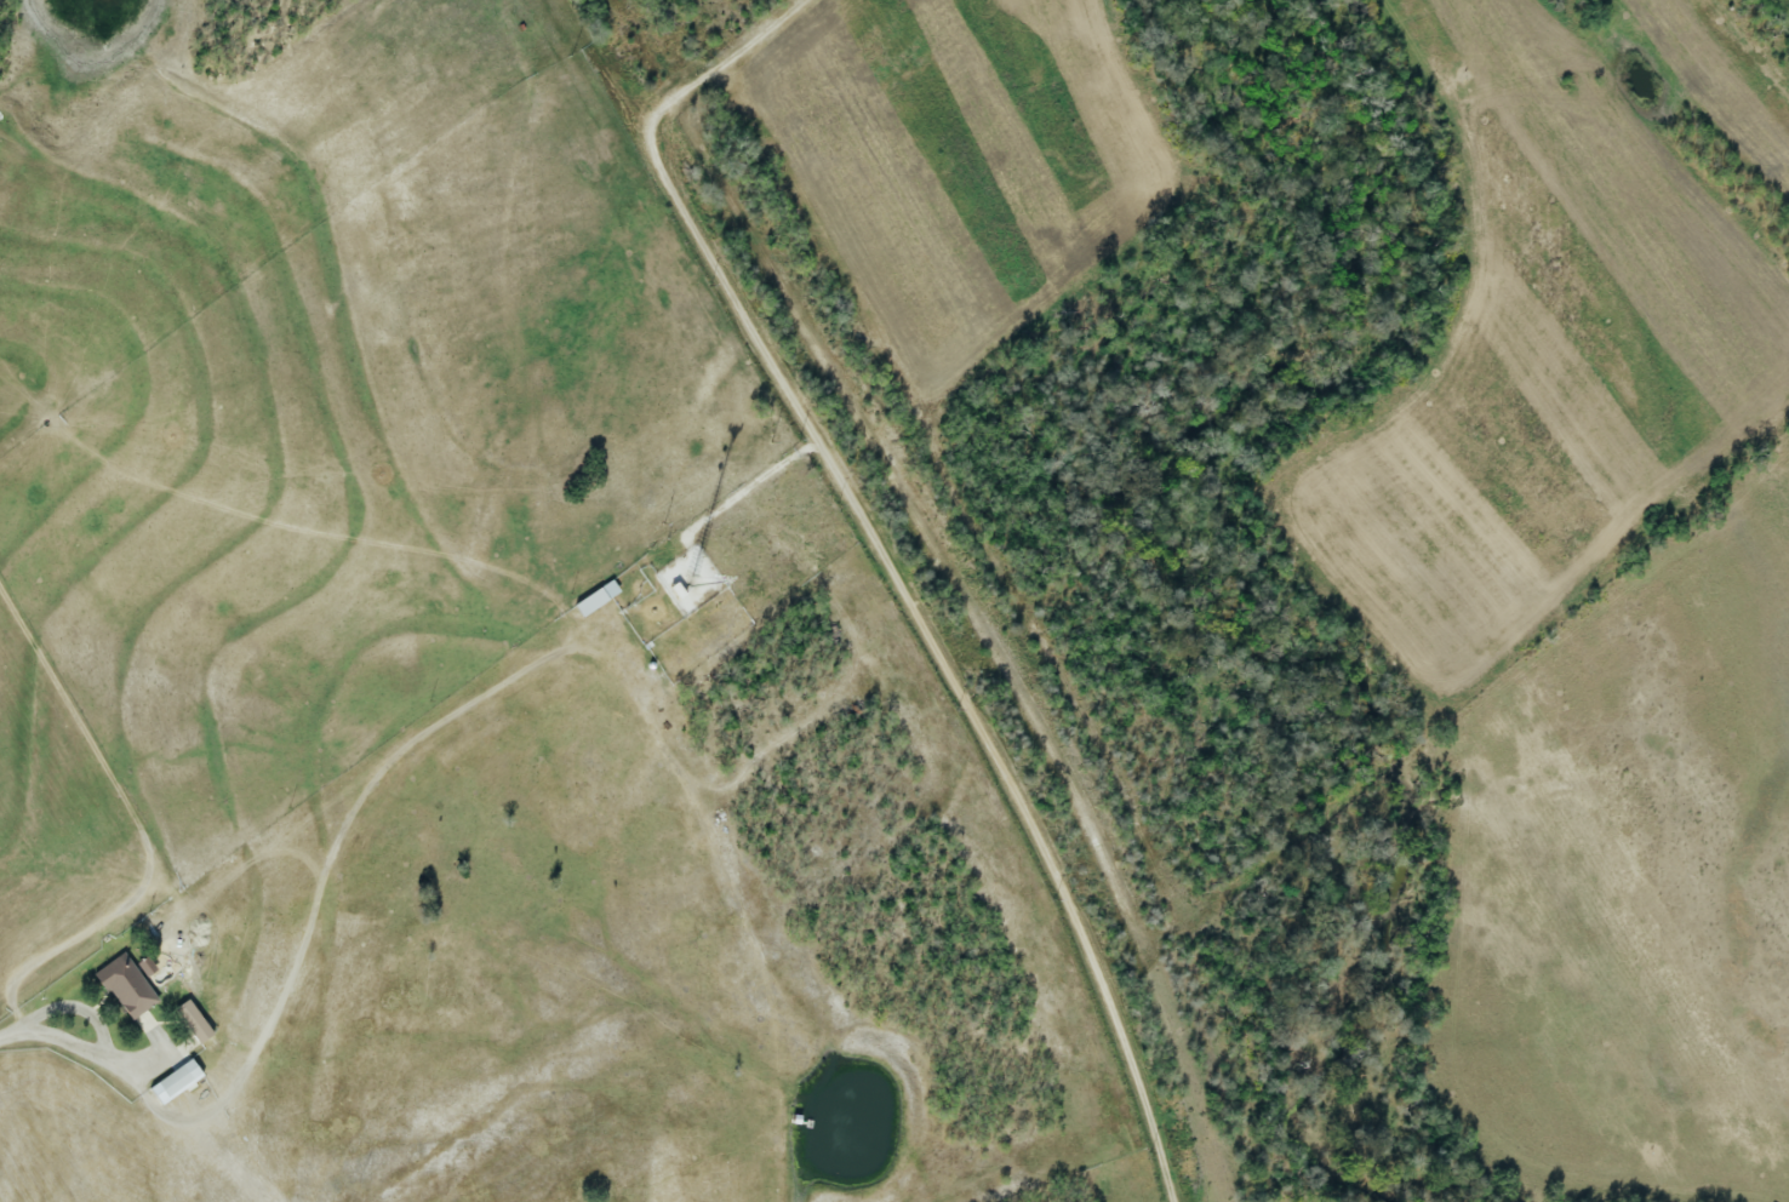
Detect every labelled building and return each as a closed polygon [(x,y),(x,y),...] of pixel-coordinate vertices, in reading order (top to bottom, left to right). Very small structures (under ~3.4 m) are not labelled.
[(158,1002),(124,954),(95,975),(129,1022),(158,1002)] [(213,1034),(188,999),(174,1010),(198,1045),(213,1034)] [(147,1089),(158,1105),(201,1076),(190,1060),(147,1089)]
